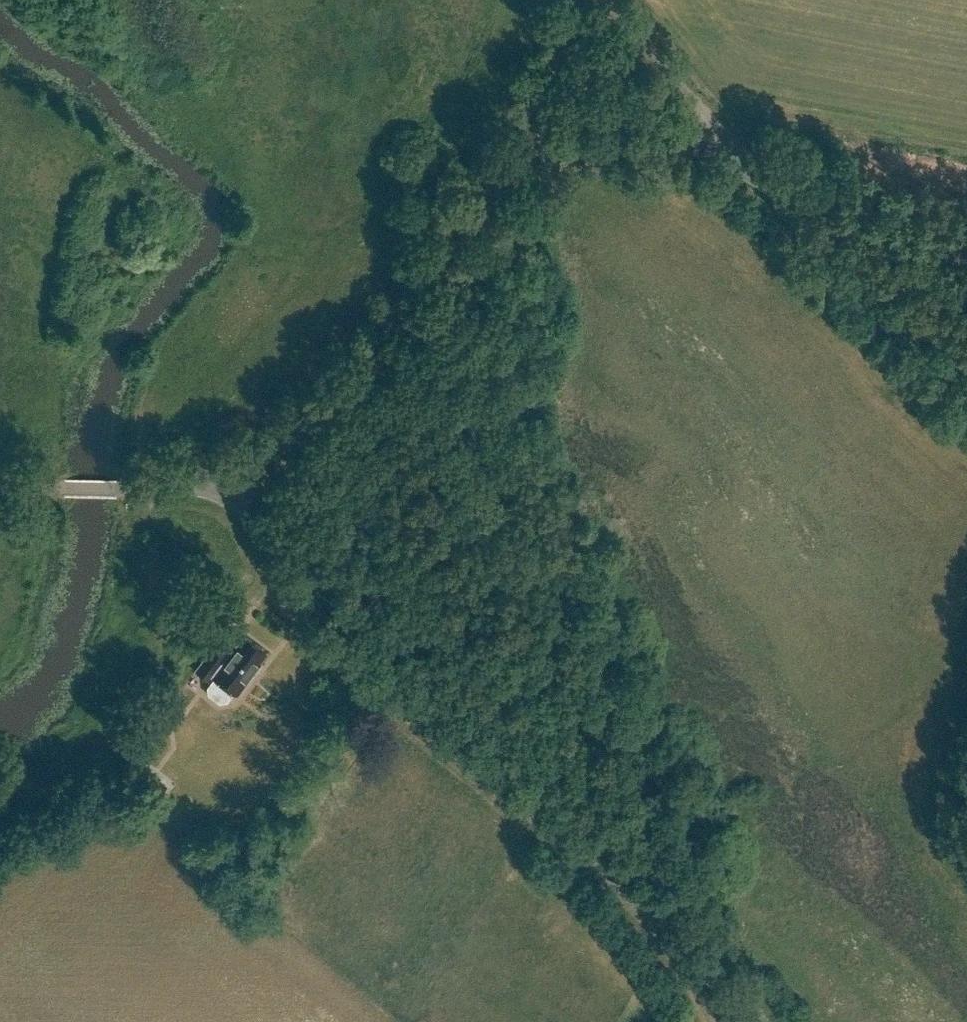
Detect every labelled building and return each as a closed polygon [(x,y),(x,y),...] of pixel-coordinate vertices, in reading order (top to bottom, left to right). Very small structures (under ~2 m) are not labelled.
[(259,663),(267,652),(245,635),(237,645),(235,644),(230,650),(218,641),(197,669),(209,679),(213,675),(216,677),(210,685),(210,692),(220,700),(227,700),(234,691),(238,694),(261,665),(259,663)]
